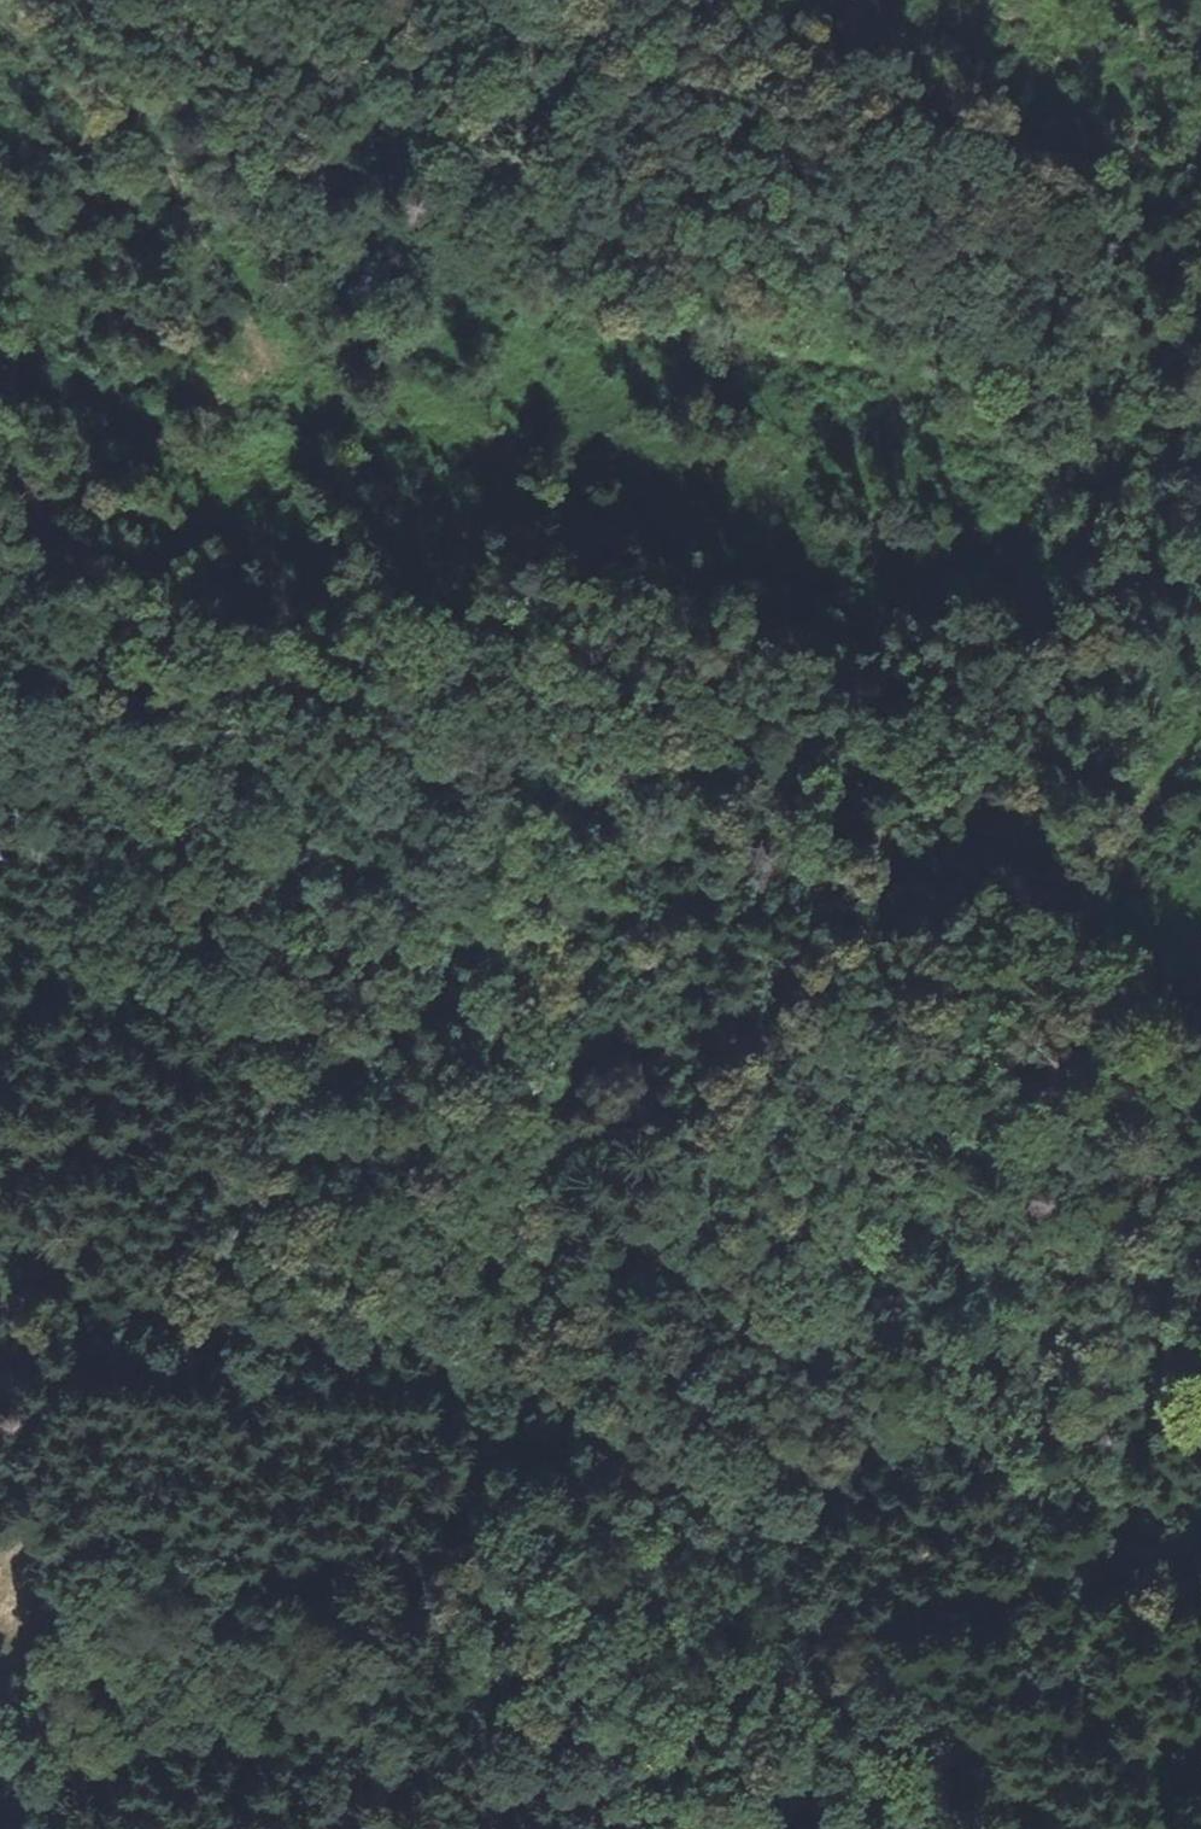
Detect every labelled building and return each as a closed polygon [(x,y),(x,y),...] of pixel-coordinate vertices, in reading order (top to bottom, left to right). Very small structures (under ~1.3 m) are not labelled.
[(4,1632),(10,1622),(11,1609),(4,1596),(0,1594),(0,1634),(4,1632)]
